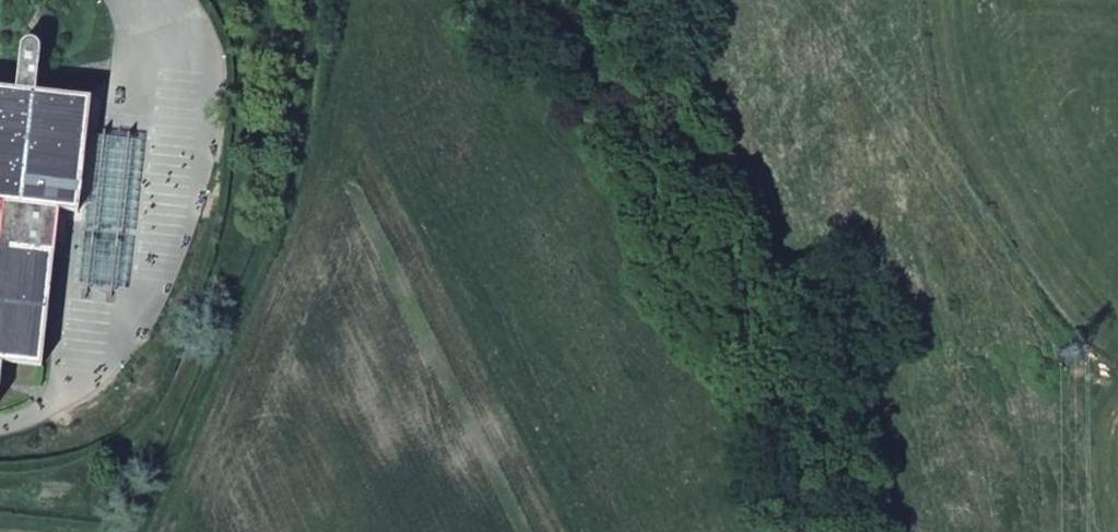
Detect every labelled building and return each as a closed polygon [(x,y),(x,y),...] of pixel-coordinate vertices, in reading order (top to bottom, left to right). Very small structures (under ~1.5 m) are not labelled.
[(1,204),(0,210),(0,361),(38,366),(56,209),(74,211),(88,98),(31,92),(33,73),(36,52),(36,48),(34,45),(32,42),(28,40),(25,41),(22,42),(18,54),(12,90),(0,89),(0,204),(1,204)]
